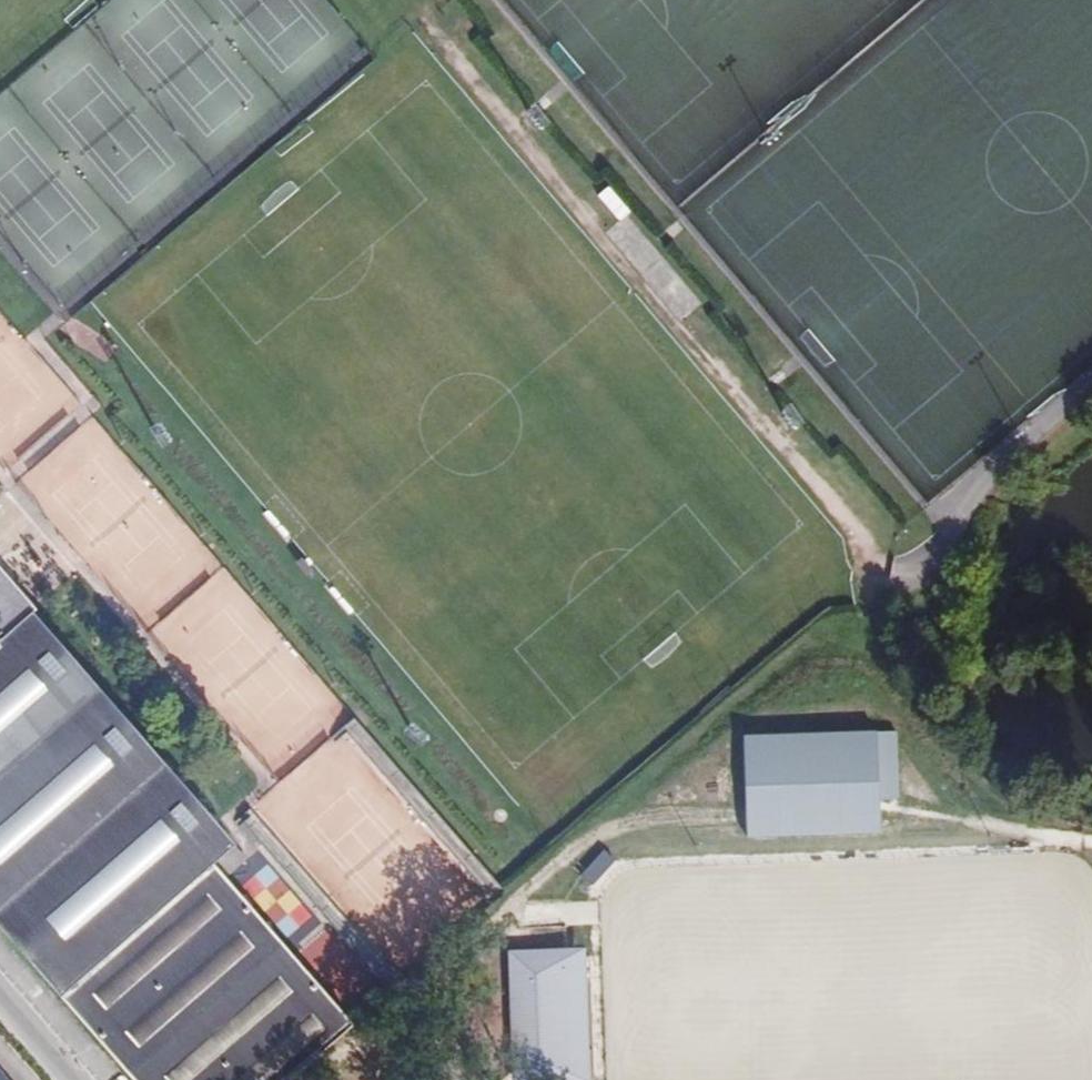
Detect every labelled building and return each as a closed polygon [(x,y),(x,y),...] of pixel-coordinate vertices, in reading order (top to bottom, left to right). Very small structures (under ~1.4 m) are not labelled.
[(605,186),(594,195),(616,221),(627,212),(605,186)] [(134,1079),(287,1079),(353,1021),(213,861),(235,843),(0,565),(0,927),(134,1079)] [(598,836),(576,859),(588,871),(610,849),(598,836)] [(601,884),(623,860),(612,849),(590,874),(601,884)] [(0,1068),(0,1079),(11,1079),(0,1068)]
